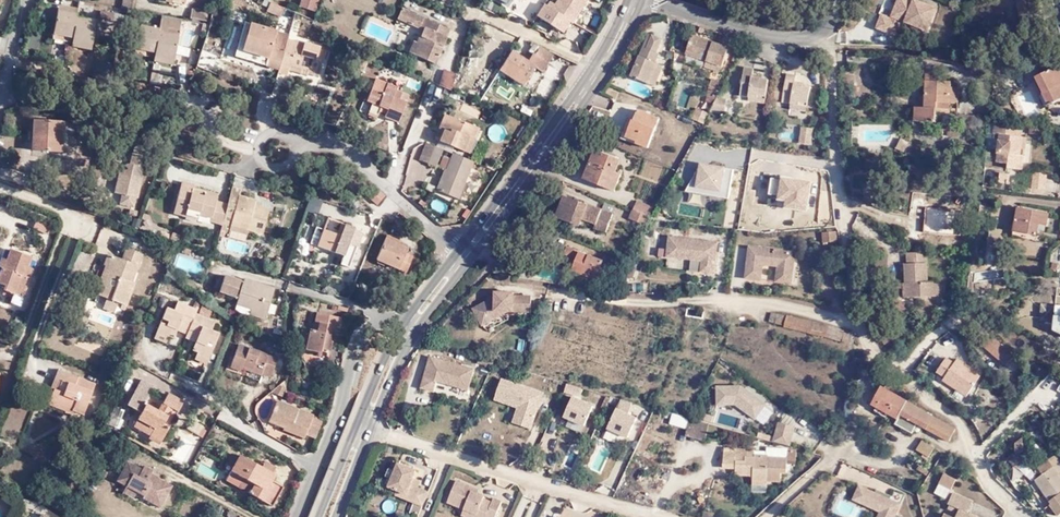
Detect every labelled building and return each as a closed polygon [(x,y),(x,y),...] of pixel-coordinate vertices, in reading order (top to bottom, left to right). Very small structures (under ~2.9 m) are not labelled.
[(65,0),(64,0),(54,0),(49,27),(67,30),(67,33),(89,38),(94,14),(73,10),(74,7),(64,6),(65,0)] [(297,6),(313,10),(316,0),(298,0),(297,6)] [(535,13),(562,30),(568,19),(572,22),(585,0),(556,0),(555,2),(552,0),(548,0),(545,4),(543,2),(535,13)] [(901,21),(930,30),(938,5),(923,0),(896,0),(891,16),(880,12),(875,28),(897,35),(901,21)] [(279,17),(283,7),(269,1),(265,11),(279,17)] [(399,5),(394,15),(415,25),(416,23),(421,24),(417,32),(415,31),(413,37),(420,41),(415,51),(433,60),(448,26),(416,13),(417,9),(409,6),(407,9),(399,5)] [(204,9),(189,6),(188,15),(203,18),(204,9)] [(113,10),(100,7),(98,15),(111,18),(113,10)] [(176,16),(157,12),(155,22),(154,26),(161,27),(162,21),(175,23),(176,16)] [(232,52),(264,62),(266,53),(241,47),(249,20),(241,18),(232,52)] [(154,26),(155,22),(136,19),(131,41),(150,45),(150,48),(169,52),(175,23),(162,21),(161,27),(154,26)] [(266,53),(268,45),(273,28),(249,20),(241,47),(266,53)] [(1023,37),(1036,34),(1033,22),(1021,24),(1023,37)] [(67,30),(49,27),(48,32),(66,36),(67,33),(67,30)] [(27,32),(25,49),(37,50),(39,34),(27,32)] [(88,44),(89,38),(67,33),(66,36),(66,40),(88,44)] [(727,47),(691,35),(685,54),(706,60),(705,65),(719,70),(727,47)] [(420,41),(413,37),(411,36),(405,47),(415,51),(420,41)] [(649,83),(659,64),(656,63),(660,54),(657,53),(663,39),(654,36),(647,49),(644,48),(632,75),(649,83)] [(276,66),(274,71),(283,74),(285,70),(286,67),(303,71),(303,69),(317,72),(322,49),(316,48),(316,45),(293,38),(292,41),(283,38),(281,49),(276,66)] [(552,52),(533,40),(526,48),(530,51),(524,58),(510,48),(497,66),(520,84),(533,65),(539,69),(552,52)] [(150,45),(131,41),(130,48),(150,51),(150,48),(150,45)] [(264,62),(276,66),(281,49),(268,45),(266,53),(264,62)] [(188,56),(189,48),(176,46),(175,54),(188,56)] [(168,58),(169,52),(150,48),(150,51),(149,54),(168,58)] [(664,66),(659,64),(649,83),(655,86),(664,66)] [(151,65),(148,84),(157,85),(160,66),(151,65)] [(286,67),(285,70),(315,78),(317,72),(303,69),(303,71),(286,67)] [(441,85),(451,89),(457,70),(446,67),(441,85)] [(758,95),(766,96),(770,78),(754,76),(755,69),(745,67),(739,94),(749,96),(757,98),(758,95)] [(1053,70),(1034,78),(1041,95),(1037,96),(1045,109),(1059,102),(1059,83),(1053,70)] [(939,95),(953,96),(958,96),(959,81),(952,80),(952,75),(928,73),(927,102),(917,101),(917,116),(936,117),(937,103),(940,104),(939,95)] [(801,102),(808,104),(811,87),(797,84),(798,76),(789,74),(783,102),(793,104),(800,106),(801,102)] [(368,99),(364,111),(373,114),(374,110),(381,111),(379,114),(394,119),(401,98),(394,95),(397,88),(391,86),(393,83),(371,76),(363,98),(368,99)] [(720,92),(723,84),(709,80),(707,86),(720,92)] [(712,106),(718,95),(720,92),(707,86),(704,103),(712,106)] [(712,106),(708,113),(725,116),(727,96),(718,95),(712,106)] [(765,104),(766,96),(758,95),(757,98),(749,96),(748,101),(765,104)] [(952,105),(953,96),(939,95),(940,104),(952,105)] [(355,109),(364,111),(368,99),(363,98),(360,97),(355,109)] [(807,112),(808,104),(801,102),(800,106),(793,104),(792,109),(807,112)] [(465,130),(471,132),(475,120),(442,108),(433,135),(460,145),(465,130)] [(635,142),(645,147),(659,117),(638,108),(634,118),(632,118),(625,132),(637,138),(635,142)] [(976,124),(977,109),(961,108),(960,123),(976,124)] [(33,116),(33,128),(41,128),(60,130),(61,117),(33,116)] [(941,123),(936,122),(936,127),(931,127),(931,132),(945,133),(945,127),(941,127),(941,123)] [(1019,127),(994,124),(993,134),(995,134),(994,139),(999,140),(996,163),(1006,164),(1006,169),(1020,171),(1021,155),(1017,155),(1019,137),(1018,137),(1019,127)] [(812,145),(814,127),(799,126),(797,143),(812,145)] [(77,133),(68,131),(65,130),(60,130),(41,128),(33,128),(32,146),(59,147),(60,141),(77,142),(77,133)] [(465,147),(471,132),(465,130),(460,145),(465,147)] [(912,136),(901,131),(896,141),(905,146),(912,136)] [(132,138),(130,145),(145,148),(147,142),(132,138)] [(423,140),(421,140),(415,156),(424,160),(431,142),(423,140)] [(432,163),(438,145),(431,142),(424,160),(432,163)] [(145,148),(130,145),(125,160),(141,164),(145,148)] [(592,145),(581,169),(600,178),(609,183),(616,167),(608,162),(612,155),(592,145)] [(454,193),(468,157),(447,149),(434,186),(454,193)] [(118,159),(111,189),(114,190),(111,201),(135,206),(145,166),(118,159)] [(728,198),(734,167),(697,160),(691,191),(728,198)] [(980,166),(970,165),(970,172),(979,173),(980,166)] [(600,178),(581,169),(578,174),(596,185),(600,178)] [(1044,174),(1032,172),(1031,189),(1043,190),(1044,174)] [(1006,174),(998,174),(997,183),(1006,183),(1006,174)] [(811,179),(770,176),(767,208),(808,212),(811,179)] [(220,219),(225,198),(213,195),(214,192),(202,189),(202,192),(188,189),(190,182),(191,180),(179,177),(171,208),(182,211),(184,205),(197,208),(197,211),(208,214),(208,217),(220,219)] [(238,183),(230,181),(225,198),(220,219),(217,232),(223,234),(223,229),(228,230),(228,226),(230,221),(246,225),(261,229),(268,204),(252,200),(253,195),(236,192),(238,183)] [(202,189),(214,192),(215,188),(190,182),(188,189),(202,192),(202,189)] [(376,198),(383,191),(373,183),(366,191),(376,198)] [(565,212),(571,199),(565,196),(558,209),(565,212)] [(307,210),(319,213),(321,200),(309,198),(307,210)] [(599,213),(571,199),(565,212),(594,227),(592,229),(604,235),(610,222),(598,216),(599,213)] [(636,202),(631,212),(651,221),(653,218),(656,212),(636,202)] [(196,215),(197,211),(197,208),(184,205),(182,211),(182,213),(196,215)] [(1014,228),(1041,234),(1046,214),(1019,208),(1014,228)] [(651,221),(631,212),(627,220),(646,230),(651,221)] [(342,230),(346,219),(340,216),(336,227),(336,229),(342,230)] [(351,220),(346,219),(342,230),(336,229),(336,227),(317,221),(311,238),(317,241),(344,250),(352,253),(361,227),(352,223),(351,220)] [(245,230),(246,225),(230,221),(228,226),(245,230)] [(171,237),(172,232),(162,228),(160,233),(171,237)] [(1040,241),(1041,234),(1014,228),(1012,235),(1040,241)] [(173,229),(172,232),(171,237),(176,239),(179,231),(173,229)] [(406,241),(383,233),(377,251),(407,263),(412,251),(404,248),(406,241)] [(833,233),(821,233),(821,242),(834,242),(833,233)] [(715,245),(667,239),(666,251),(674,252),(673,259),(700,263),(699,274),(711,275),(715,245)] [(191,247),(184,245),(183,250),(189,253),(191,247)] [(19,294),(30,267),(24,264),(27,253),(9,246),(5,256),(0,268),(0,267),(0,280),(1,281),(0,284),(0,285),(11,290),(19,294)] [(601,260),(566,247),(564,253),(576,258),(572,270),(594,279),(601,260)] [(787,268),(793,269),(795,253),(774,252),(774,256),(770,255),(771,251),(749,248),(746,280),(761,282),(762,266),(777,267),(776,283),(786,284),(787,268)] [(104,283),(99,281),(93,296),(122,307),(130,288),(127,286),(140,255),(126,249),(121,260),(107,255),(102,265),(105,267),(109,268),(104,283)] [(349,261),(352,253),(344,250),(341,259),(349,261)] [(673,259),(674,252),(666,251),(665,258),(673,259)] [(932,285),(926,258),(906,261),(909,272),(906,272),(910,295),(906,296),(907,306),(944,300),(941,285),(932,285)] [(888,276),(886,263),(874,265),(877,279),(888,276)] [(105,267),(99,281),(104,283),(109,268),(105,267)] [(242,278),(227,274),(221,291),(237,296),(242,278)] [(276,285),(247,276),(239,301),(269,310),(276,285)] [(8,296),(11,290),(0,285),(0,292),(8,296)] [(498,307),(509,309),(531,310),(533,296),(514,294),(514,290),(506,289),(504,295),(497,294),(476,306),(487,323),(492,320),(489,313),(498,307)] [(16,303),(19,294),(11,290),(8,296),(7,300),(16,303)] [(192,319),(195,313),(197,308),(176,301),(173,310),(165,307),(155,332),(168,337),(169,334),(174,337),(177,329),(182,315),(192,319)] [(905,310),(896,302),(891,309),(901,316),(905,310)] [(492,320),(509,309),(498,307),(489,313),(492,320)] [(334,311),(307,311),(307,331),(303,331),(302,350),(327,351),(327,323),(334,322),(334,311)] [(214,321),(195,313),(192,319),(190,324),(200,327),(194,341),(191,350),(197,352),(196,354),(208,359),(218,333),(210,330),(214,321)] [(782,324),(784,316),(772,313),(770,321),(782,324)] [(190,324),(192,319),(182,315),(177,329),(186,333),(190,324)] [(842,332),(784,316),(782,324),(781,328),(846,344),(849,336),(842,334),(842,332)] [(683,320),(679,336),(690,339),(694,323),(683,320)] [(200,327),(190,324),(186,333),(185,338),(194,341),(200,327)] [(742,329),(734,342),(745,350),(754,337),(742,329)] [(168,337),(155,332),(153,336),(166,341),(168,337)] [(1014,355),(992,337),(984,347),(1006,364),(1014,355)] [(275,355),(235,344),(228,367),(241,371),(242,366),(270,374),(275,355)] [(981,376),(949,353),(934,374),(965,397),(981,376)] [(207,363),(208,359),(196,354),(194,358),(207,363)] [(469,391),(475,368),(428,356),(420,388),(435,391),(437,383),(469,391)] [(58,387),(54,385),(48,398),(58,403),(60,397),(74,402),(71,407),(80,411),(93,380),(76,373),(77,371),(58,364),(54,375),(57,377),(62,379),(58,387)] [(57,377),(54,385),(58,387),(62,379),(57,377)] [(544,393),(501,378),(493,401),(516,409),(511,423),(531,430),(544,393)] [(157,389),(145,382),(128,410),(141,418),(136,426),(151,435),(149,439),(161,447),(185,407),(170,398),(160,415),(146,407),(157,389)] [(580,397),(583,388),(566,383),(564,392),(580,397)] [(281,395),(285,391),(286,387),(280,384),(273,392),(281,395)] [(714,385),(716,407),(732,406),(754,420),(766,403),(742,384),(714,385)] [(873,404),(884,410),(894,393),(879,385),(875,392),(879,395),(873,404)] [(894,393),(884,410),(898,418),(900,412),(916,422),(948,441),(955,429),(894,393)] [(583,427),(593,406),(571,396),(562,417),(583,427)] [(632,403),(620,397),(604,430),(626,441),(637,419),(627,414),(632,403)] [(305,435),(306,434),(314,415),(314,414),(276,400),(270,418),(285,425),(284,428),(305,435)] [(669,424),(686,428),(689,417),(672,412),(669,424)] [(900,412),(898,418),(895,424),(910,433),(916,422),(900,412)] [(314,415),(306,434),(315,437),(324,419),(314,415)] [(796,426),(777,421),(773,436),(758,432),(756,437),(790,447),(796,426)] [(932,448),(921,442),(916,452),(927,458),(932,448)] [(788,460),(789,451),(789,449),(761,447),(760,458),(788,460)] [(787,474),(788,461),(788,460),(760,458),(760,460),(748,459),(749,451),(725,449),(723,470),(734,471),(734,476),(754,478),(754,480),(768,481),(779,482),(780,473),(787,474)] [(788,460),(788,461),(796,462),(797,451),(789,451),(788,460)] [(274,477),(273,476),(262,470),(240,458),(238,463),(233,460),(227,470),(234,474),(228,484),(274,508),(284,490),(270,483),(274,477)] [(1046,477),(1039,482),(1057,507),(1055,509),(1059,515),(1059,459),(1059,458),(1052,463),(1057,469),(1046,477)] [(262,470),(273,476),(276,468),(266,462),(262,470)] [(159,510),(170,490),(171,489),(156,481),(155,482),(149,478),(152,473),(145,469),(143,472),(127,463),(116,482),(143,497),(141,500),(159,510)] [(413,483),(415,478),(418,470),(402,463),(398,471),(395,480),(392,487),(399,490),(409,494),(407,498),(424,505),(430,491),(420,487),(413,483)] [(1041,471),(1046,477),(1057,469),(1052,463),(1041,471)] [(395,480),(398,471),(392,468),(389,478),(395,480)] [(954,477),(943,472),(938,482),(950,488),(954,477)] [(454,477),(443,503),(461,510),(458,516),(459,516),(496,516),(502,502),(493,498),(491,502),(483,499),(484,496),(477,493),(479,488),(454,477)] [(423,481),(415,478),(413,483),(420,487),(423,481)] [(857,485),(851,499),(880,512),(878,516),(903,516),(898,515),(902,505),(857,485)] [(397,495),(407,498),(409,494),(399,490),(397,495)] [(968,514),(972,503),(953,494),(948,503),(948,506),(947,509),(954,512),(954,510),(957,512),(954,516),(975,516),(968,514)]
